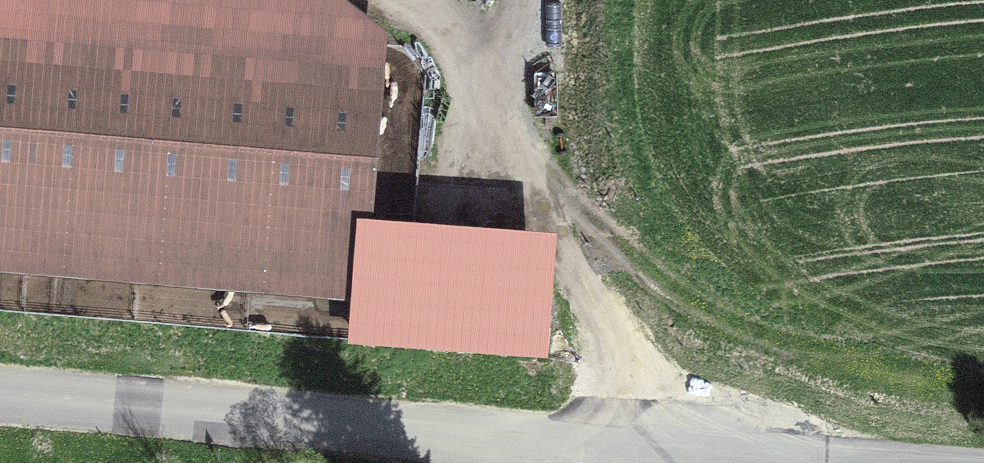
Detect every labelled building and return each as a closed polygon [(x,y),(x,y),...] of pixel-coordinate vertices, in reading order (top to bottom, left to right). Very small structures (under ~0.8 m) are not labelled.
[(388,35),(342,0),(0,0),(0,278),(351,305),(348,347),(547,363),(556,242),(372,227),(388,35)]
